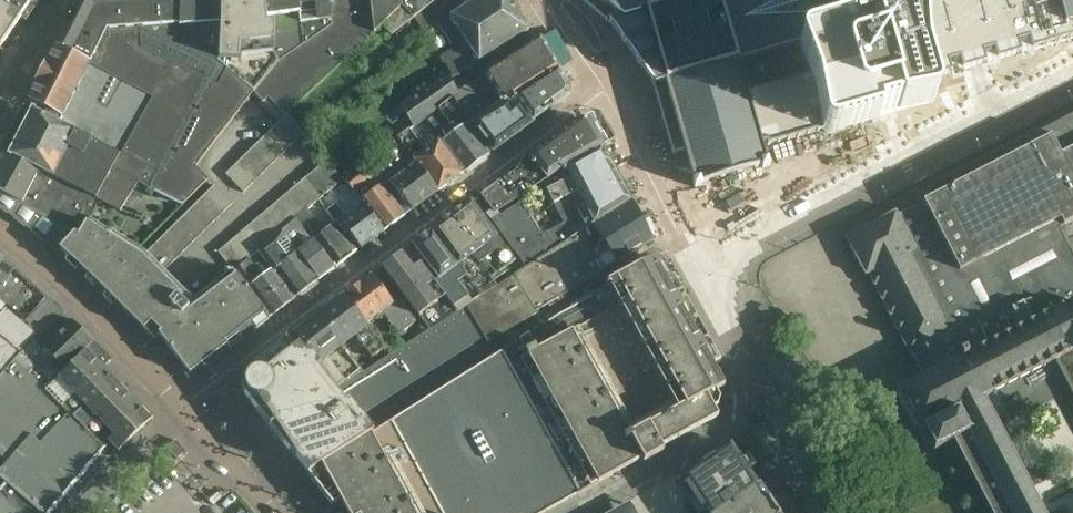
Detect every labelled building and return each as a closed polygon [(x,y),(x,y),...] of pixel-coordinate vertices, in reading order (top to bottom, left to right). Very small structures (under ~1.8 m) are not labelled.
[(20,18),(31,0),(0,0),(0,4),(20,18)] [(73,9),(71,12),(54,46),(106,71),(114,75),(150,95),(162,67),(164,61),(144,50),(142,26),(140,0),(78,0),(73,9)] [(164,61),(186,71),(180,0),(140,0),(142,26),(144,50),(164,61)] [(219,51),(220,0),(180,0),(186,71),(208,82),(209,51),(219,51)] [(218,62),(253,92),(268,74),(279,60),(275,53),(275,22),(267,24),(266,17),(267,17),(265,0),(220,0),(219,51),(218,62)] [(286,114),(373,34),(370,2),(370,0),(329,0),(330,7),(329,8),(330,18),(331,26),(304,43),(279,60),(268,74),(253,92),(263,102),(268,97),(285,116),(286,114)] [(267,17),(266,17),(267,24),(275,22),(275,53),(279,60),(304,43),(298,0),(265,0),(267,17)] [(329,0),(298,0),(304,43),(331,26),(330,18),(329,8),(330,7),(329,0)] [(370,2),(373,34),(382,26),(401,7),(399,0),(370,0),(370,2)] [(411,20),(436,0),(399,0),(401,7),(382,26),(391,36),(411,20)] [(460,0),(436,0),(411,20),(424,37),(439,25),(455,15),(465,7),(460,0)] [(465,7),(439,25),(454,50),(441,59),(453,78),(528,31),(509,0),(477,0),(465,7)] [(619,17),(607,21),(654,85),(664,83),(692,182),(694,189),(762,169),(769,167),(762,144),(766,143),(766,144),(767,147),(819,132),(814,114),(829,110),(836,133),(877,121),(878,121),(878,120),(878,119),(878,118),(877,115),(897,109),(897,110),(898,110),(899,110),(901,110),(899,102),(933,92),(930,82),(1072,41),(1072,0),(598,0),(619,17)] [(0,4),(0,47),(20,18),(0,4)] [(451,97),(459,107),(471,123),(522,92),(558,70),(543,42),(537,41),(456,91),(450,96),(451,97)] [(164,61),(162,67),(150,95),(114,75),(106,71),(54,46),(27,100),(47,110),(44,116),(150,168),(140,184),(181,207),(207,180),(208,179),(194,167),(235,120),(231,117),(253,92),(218,62),(219,51),(209,51),(208,82),(186,71),(164,61)] [(522,92),(471,123),(479,133),(492,151),(568,95),(570,89),(558,70),(522,92)] [(414,126),(437,108),(451,97),(450,96),(456,91),(446,75),(399,104),(414,126)] [(447,138),(439,144),(461,174),(462,174),(488,155),(492,151),(479,133),(471,123),(459,107),(451,97),(437,108),(450,125),(442,131),(447,138)] [(136,181),(140,184),(150,168),(44,116),(32,110),(30,113),(25,115),(21,123),(24,132),(19,141),(10,144),(5,152),(64,182),(94,198),(120,211),(136,181)] [(287,115),(276,126),(294,144),(305,133),(287,115)] [(1060,227),(1072,220),(1072,116),(935,187),(939,194),(923,202),(925,208),(913,214),(910,209),(898,216),(895,211),(845,237),(865,276),(868,275),(908,353),(911,352),(913,356),(905,360),(913,376),(921,371),(923,376),(895,390),(917,433),(923,430),(934,450),(955,439),(994,512),(1045,512),(984,396),(1054,359),(1072,395),(1072,252),(1060,227)] [(566,130),(480,194),(494,213),(532,189),(565,167),(602,146),(600,144),(599,145),(588,125),(579,123),(567,131),(566,130)] [(294,144),(276,126),(267,135),(284,153),(294,144)] [(439,144),(438,143),(425,152),(409,130),(397,139),(436,192),(461,174),(439,144)] [(267,135),(257,145),(274,163),(284,153),(267,135)] [(412,211),(436,192),(397,139),(370,160),(389,187),(392,184),(412,211)] [(257,145),(247,154),(265,173),(274,163),(257,145)] [(554,249),(571,238),(631,201),(602,146),(565,167),(532,189),(537,199),(547,193),(568,232),(550,241),(554,249)] [(94,198),(64,182),(5,152),(0,161),(0,190),(48,214),(47,215),(80,235),(87,217),(94,198)] [(237,164),(246,173),(255,182),(265,173),(247,154),(237,164)] [(327,159),(316,169),(332,188),(343,178),(327,159)] [(389,187),(370,160),(344,179),(363,203),(384,231),(408,213),(389,187)] [(237,164),(226,174),(235,183),(246,173),(237,164)] [(316,169),(305,178),(321,197),(332,188),(316,169)] [(255,182),(246,173),(235,183),(244,193),(255,182)] [(305,178),(296,186),(312,205),(321,197),(305,178)] [(215,186),(205,196),(214,205),(224,195),(215,186)] [(296,186),(286,194),(302,213),(312,205),(296,186)] [(147,253),(146,254),(145,253),(140,250),(87,217),(80,235),(47,215),(48,214),(0,190),(0,203),(45,236),(87,275),(125,312),(139,326),(143,330),(150,323),(160,333),(158,334),(189,375),(267,315),(237,275),(191,310),(177,296),(179,294),(175,290),(161,276),(165,271),(147,253)] [(286,194),(277,202),(293,221),(302,213),(286,194)] [(222,214),(233,203),(224,195),(214,205),(222,214)] [(205,196),(195,206),(213,223),(222,214),(214,205),(205,196)] [(458,266),(481,297),(493,289),(491,287),(488,286),(488,283),(516,262),(471,201),(432,230),(458,266)] [(554,249),(547,254),(570,291),(653,240),(631,201),(571,238),(554,249)] [(277,202),(267,210),(283,229),(293,221),(277,202)] [(384,231),(363,203),(346,216),(336,203),(327,211),(335,223),(345,236),(348,233),(360,249),(361,249),(384,231)] [(547,254),(548,253),(554,249),(550,241),(548,238),(542,241),(538,233),(536,234),(525,214),(527,213),(526,210),(525,208),(523,209),(520,203),(490,222),(506,243),(515,256),(524,269),(547,254)] [(195,206),(186,215),(203,233),(213,223),(195,206)] [(267,210),(258,218),(274,237),(283,229),(267,210)] [(186,215),(176,224),(194,242),(203,233),(186,215)] [(357,252),(345,236),(335,223),(324,231),(314,217),(305,223),(334,263),(339,260),(341,263),(357,252)] [(258,218),(248,226),(264,245),(274,237),(258,218)] [(318,281),(335,268),(297,218),(281,231),(282,232),(318,281)] [(176,224),(166,234),(184,252),(194,242),(176,224)] [(248,226),(239,234),(255,253),(264,245),(248,226)] [(458,266),(432,230),(412,245),(438,280),(435,283),(457,313),(457,312),(466,306),(481,297),(458,266)] [(318,281),(282,232),(268,244),(265,246),(257,252),(271,270),(274,272),(277,270),(297,296),(318,281)] [(174,261),(184,252),(166,234),(157,244),(174,261)] [(239,234),(229,242),(245,261),(248,259),(255,253),(239,234)] [(229,242),(217,252),(233,271),(245,261),(229,242)] [(147,253),(165,271),(174,261),(157,244),(147,253)] [(413,268),(401,253),(382,267),(429,330),(430,329),(439,324),(448,318),(454,314),(457,313),(435,283),(420,263),(413,268)] [(466,306),(471,314),(489,342),(536,314),(535,312),(570,291),(547,254),(524,269),(513,276),(500,284),(493,289),(481,297),(466,306)] [(36,335),(41,338),(62,316),(64,313),(15,269),(6,262),(0,257),(0,312),(3,308),(36,335)] [(325,497),(335,491),(347,512),(544,512),(554,507),(641,459),(643,463),(663,452),(661,448),(718,417),(706,396),(724,386),(668,284),(653,258),(607,284),(609,288),(558,315),(477,367),(373,432),(355,444),(306,473),(325,497)] [(248,259),(245,261),(233,271),(237,275),(267,315),(269,318),(294,299),(274,272),(271,270),(256,281),(253,278),(255,277),(247,266),(251,263),(248,259)] [(397,310),(371,275),(344,295),(365,324),(381,311),(399,334),(416,321),(403,305),(397,310)] [(365,324),(344,295),(319,314),(342,344),(354,335),(368,351),(380,342),(365,324)] [(457,312),(462,320),(471,314),(466,306),(457,312)] [(20,353),(32,362),(43,351),(37,341),(33,339),(36,335),(3,308),(0,312),(0,376),(20,353)] [(448,318),(453,326),(462,320),(457,312),(457,313),(454,314),(448,318)] [(359,376),(363,373),(342,344),(319,314),(295,333),(302,343),(339,389),(350,381),(359,376)] [(70,323),(62,316),(41,338),(36,335),(33,339),(37,341),(43,351),(32,362),(38,367),(29,375),(44,390),(53,382),(68,368),(93,343),(71,321),(70,323)] [(439,324),(444,332),(453,326),(448,318),(439,324)] [(430,329),(435,337),(444,332),(439,324),(430,329)] [(421,335),(426,343),(435,337),(430,329),(429,330),(421,335)] [(412,341),(417,349),(426,343),(421,335),(412,341)] [(344,396),(339,389),(302,343),(294,350),(286,340),(284,342),(256,364),(255,368),(251,370),(247,373),(244,377),(242,382),(243,387),(244,392),(248,396),(252,399),(251,403),(285,445),(284,445),(286,448),(289,451),(290,450),(296,458),(294,459),(295,459),(296,459),(306,473),(355,444),(373,432),(360,416),(344,396)] [(403,347),(408,355),(417,349),(412,341),(403,347)] [(53,382),(44,390),(69,414),(102,446),(108,440),(118,451),(153,418),(105,368),(111,362),(93,343),(68,368),(53,382)] [(395,353),(399,360),(408,355),(403,347),(395,353)] [(6,463),(0,471),(0,479),(39,512),(50,512),(79,479),(105,449),(102,446),(69,414),(44,390),(29,375),(38,367),(32,362),(20,353),(0,376),(0,456),(6,463)] [(386,358),(391,366),(399,360),(395,353),(386,358)] [(377,364),(382,372),(391,366),(386,358),(377,364)] [(368,370),(373,378),(382,372),(377,364),(368,370)] [(359,376),(364,383),(373,378),(368,370),(363,373),(359,376)] [(350,381),(355,389),(364,383),(359,376),(350,381)] [(344,396),(355,389),(350,381),(339,389),(344,396)] [(176,459),(185,452),(176,441),(167,449),(176,459)] [(681,477),(705,512),(716,512),(739,497),(758,485),(731,444),(730,444),(694,468),(681,477)] [(0,479),(0,497),(21,512),(39,512),(0,479)] [(758,485),(716,512),(777,512),(758,485)] [(0,497),(0,512),(21,512),(0,497)]
